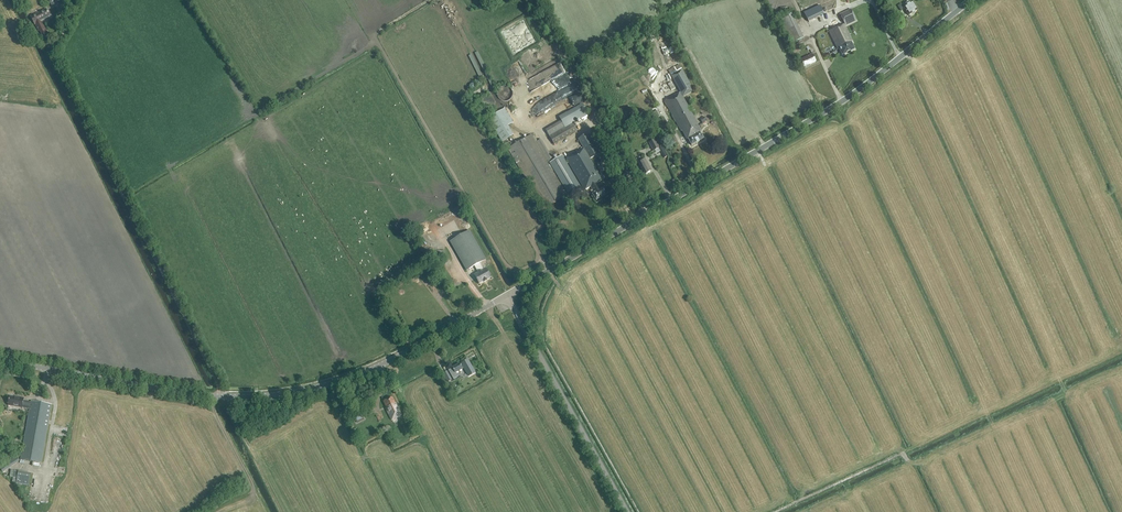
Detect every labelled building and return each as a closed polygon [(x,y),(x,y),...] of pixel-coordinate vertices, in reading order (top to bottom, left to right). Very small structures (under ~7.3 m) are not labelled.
[(910,3),(909,1),(905,3),(907,6),(903,8),(901,4),(898,6),(901,11),(904,9),(909,16),(910,16),(912,15),(912,14),(918,10),(913,2),(910,3)] [(821,5),(804,13),(807,18),(809,21),(825,13),(823,10),(824,10),(821,5)] [(48,17),(50,16),(46,8),(30,16),(34,24),(35,24),(38,31),(40,30),(42,35),(46,33),(45,32),(46,31),(42,22),(41,23),(40,21),(43,20),(42,19),(48,16),(48,17)] [(840,15),(845,26),(856,21),(851,10),(840,15)] [(791,44),(803,38),(791,13),(779,18),(791,44)] [(852,42),(845,26),(844,25),(840,27),(839,26),(829,31),(838,49),(839,48),(842,55),(854,49),(851,43),(852,42)] [(494,86),(479,51),(475,53),(491,87),(494,86)] [(483,77),(471,54),(469,56),(481,78),(483,77)] [(810,65),(816,62),(812,55),(801,61),(804,68),(804,67),(809,64),(810,65)] [(701,132),(697,125),(698,124),(683,97),(694,91),(679,65),(668,71),(680,93),(665,102),(681,131),(682,131),(687,140),(688,139),(691,146),(696,143),(699,142),(704,139),(700,133),(701,132)] [(550,96),(555,104),(580,89),(576,84),(577,84),(569,70),(548,82),(554,93),(550,96)] [(504,102),(506,102),(507,102),(508,101),(509,100),(510,100),(511,99),(512,98),(512,97),(512,95),(512,94),(513,94),(513,93),(512,92),(512,91),(512,90),(511,90),(510,89),(510,88),(509,88),(508,87),(507,87),(506,86),(504,86),(503,86),(502,87),(501,87),(500,88),(499,89),(498,90),(498,91),(497,92),(497,93),(497,94),(497,95),(498,96),(498,97),(498,98),(499,99),(501,100),(502,101),(504,102)] [(487,112),(488,112),(489,112),(490,111),(491,111),(492,111),(493,109),(494,108),(494,107),(495,106),(495,105),(495,104),(495,103),(495,102),(494,101),(494,100),(493,99),(491,98),(491,97),(490,97),(489,97),(488,97),(486,97),(485,97),(484,97),(483,97),(482,98),(481,99),(481,100),(481,101),(480,102),(480,103),(480,105),(480,106),(481,108),(481,109),(482,110),(483,111),(485,111),(485,112),(486,112),(487,112)] [(562,121),(565,126),(583,115),(578,106),(560,117),(562,121)] [(499,142),(512,136),(507,125),(513,123),(506,108),(487,117),(499,142)] [(656,119),(661,116),(658,110),(653,113),(656,119)] [(699,117),(702,124),(707,121),(703,114),(699,117)] [(566,127),(565,126),(562,121),(546,130),(550,137),(566,127)] [(572,123),(566,127),(550,137),(554,145),(577,131),(572,123)] [(567,161),(564,162),(566,165),(568,163),(584,191),(591,187),(594,193),(592,194),(596,201),(601,198),(601,199),(604,197),(603,197),(608,194),(604,187),(600,190),(596,184),(602,181),(598,175),(598,176),(597,173),(598,173),(590,159),(598,154),(587,134),(578,139),(584,149),(566,160),(567,161)] [(566,165),(564,162),(561,157),(552,162),(551,159),(552,158),(541,139),(536,142),(531,135),(508,149),(544,209),(567,195),(554,174),(556,173),(572,198),(582,192),(566,165)] [(654,151),(660,148),(655,140),(649,143),(654,151)] [(642,162),(640,158),(636,159),(642,170),(643,170),(645,175),(650,172),(649,170),(651,170),(645,160),(642,162)] [(484,270),(480,263),(486,260),(469,231),(450,242),(467,271),(474,266),(478,273),(474,275),(479,284),(484,282),(487,281),(487,280),(491,278),(486,269),(484,270)] [(452,369),(449,371),(453,380),(459,377),(456,373),(464,369),(469,377),(476,373),(468,359),(461,364),(460,365),(460,364),(452,368),(452,369)] [(19,398),(10,396),(8,406),(29,409),(20,459),(41,463),(52,405),(31,401),(31,402),(23,401),(24,398),(19,397),(19,398)] [(396,404),(392,398),(384,402),(387,408),(386,409),(392,421),(392,420),(394,419),(395,420),(396,420),(395,419),(399,417),(399,418),(400,418),(399,417),(402,415),(402,416),(403,416),(397,404),(396,404)] [(356,422),(363,418),(360,413),(353,416),(356,422)] [(65,427),(66,421),(59,419),(60,415),(56,414),(54,425),(65,427)] [(53,445),(63,446),(64,438),(53,438),(53,445)] [(19,461),(16,456),(0,467),(0,468),(3,472),(19,461)] [(29,486),(31,474),(19,472),(17,484),(29,486)]
